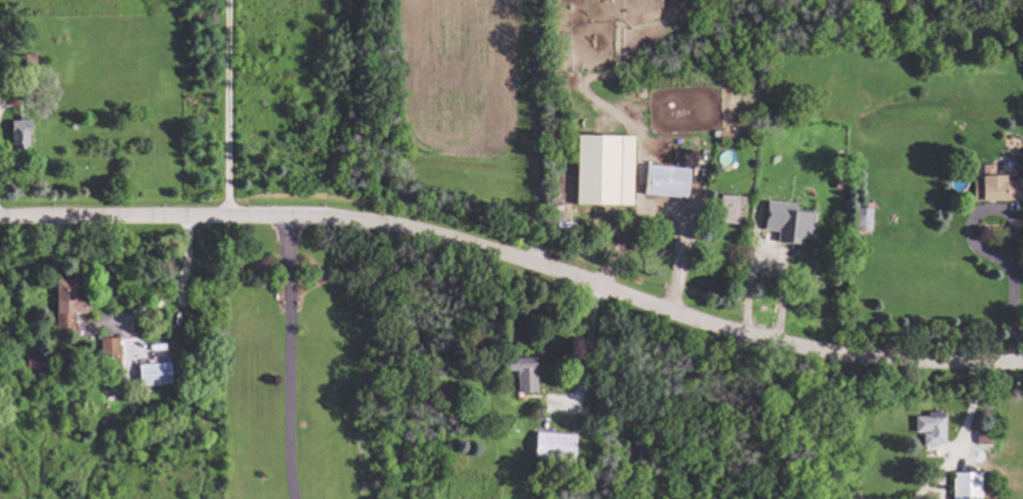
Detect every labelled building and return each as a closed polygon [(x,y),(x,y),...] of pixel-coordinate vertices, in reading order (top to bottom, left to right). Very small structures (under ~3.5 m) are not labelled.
[(24,122),(6,122),(6,153),(25,152),(24,122)] [(632,137),(571,136),(570,206),(631,207),(632,137)] [(639,196),(683,199),(685,168),(641,166),(639,196)] [(976,188),(969,189),(969,202),(1000,202),(999,176),(990,176),(990,166),(976,166),(976,188)] [(731,219),(740,220),(741,197),(717,196),(715,223),(730,224),(731,219)] [(790,204),(763,202),(761,231),(775,232),(774,244),(798,246),(799,240),(809,241),(811,214),(790,212),(790,204)] [(853,232),(870,232),(869,209),(852,209),(853,232)] [(51,329),(70,328),(69,314),(81,313),(81,307),(72,307),(71,281),(49,282),(51,329)] [(115,339),(97,339),(97,356),(116,356),(115,339)] [(511,395),(529,394),(528,359),(497,360),(498,373),(510,373),(511,395)] [(165,386),(165,365),(133,365),(133,387),(165,386)] [(910,417),(911,434),(918,434),(919,447),(942,446),(941,413),(923,413),(923,417),(910,417)] [(572,435),(529,434),(528,460),(571,461),(572,435)] [(973,474),(949,474),(949,498),(972,498),(973,474)]
